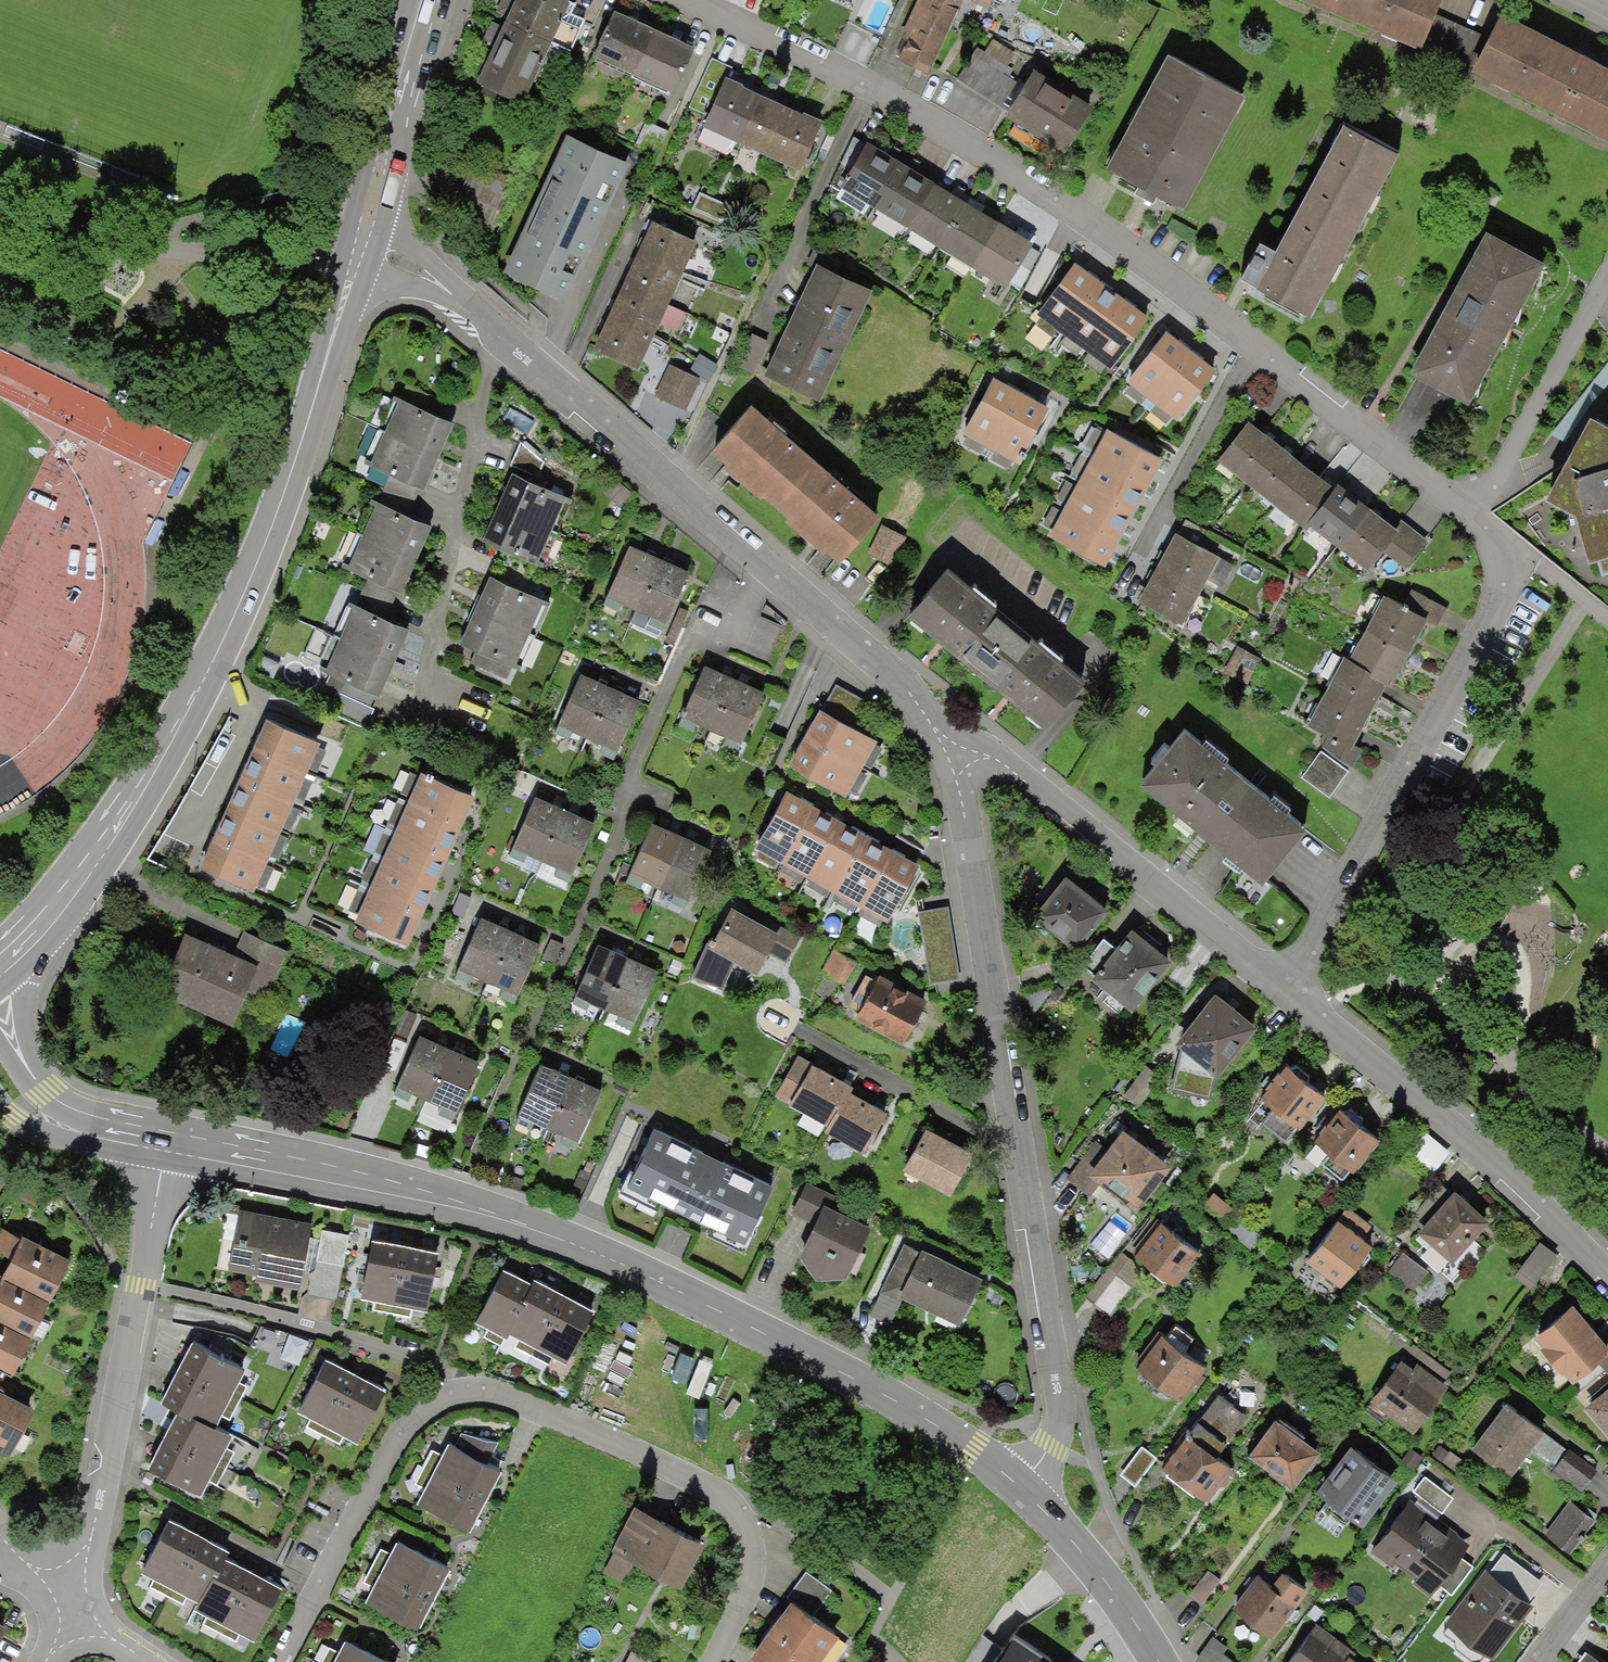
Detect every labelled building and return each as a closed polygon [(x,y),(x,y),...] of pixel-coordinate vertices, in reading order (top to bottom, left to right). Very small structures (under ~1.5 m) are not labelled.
[(565,0),(514,0),(512,5),(498,35),(475,84),(523,105),(570,2),(565,0)] [(961,0),(910,0),(887,41),(928,63),(963,1),(961,0)] [(996,17),(1004,0),(963,0),(996,17)] [(1416,51),(1437,0),(1292,0),(1416,51)] [(1493,10),(1466,67),(1607,142),(1607,70),(1493,10)] [(631,20),(614,12),(592,59),(672,95),(693,48),(675,40),(631,20)] [(1024,71),(980,44),(957,82),(1001,109),(1024,71)] [(1245,99),(1167,56),(1106,167),(1185,210),(1245,99)] [(731,67),(711,59),(690,108),(704,114),(699,126),(801,171),(823,121),(799,110),(774,99),(740,84),(727,78),(731,67)] [(1091,111),(1027,73),(1003,113),(1066,151),(1091,111)] [(1398,155),(1337,119),(1245,279),(1306,314),(1398,155)] [(630,166),(569,138),(506,274),(568,302),(630,166)] [(892,159),(868,143),(841,187),(1006,289),(1033,245),(1023,239),(976,210),(960,200),(917,174),(892,159)] [(697,243),(653,221),(644,242),(635,263),(616,305),(607,325),(601,337),(596,349),(638,370),(697,243)] [(1539,263),(1483,235),(1413,375),(1463,404),(1539,263)] [(1091,274),(1077,264),(1038,315),(1113,370),(1151,319),(1129,303),(1106,285),(1091,274)] [(870,294),(822,270),(768,376),(816,400),(870,294)] [(1183,345),(1167,332),(1125,386),(1178,426),(1219,372),(1199,357),(1183,345)] [(702,379),(669,364),(654,396),(686,411),(702,379)] [(1007,384),(993,376),(962,434),(1018,465),(1048,407),(1033,399),(1007,384)] [(453,426),(397,401),(369,467),(424,491),(436,464),(444,445),(453,426)] [(874,518),(742,405),(705,448),(730,469),(817,544),(836,561),(874,518)] [(1587,416),(1544,497),(1573,513),(1587,558),(1598,558),(1601,574),(1607,572),(1607,427),(1587,416)] [(1254,428),(1246,422),(1218,462),(1307,526),(1334,488),(1322,479),(1287,453),(1284,451),(1254,428)] [(1047,539),(1103,566),(1114,546),(1125,526),(1141,499),(1155,474),(1163,460),(1106,430),(1047,539)] [(567,501),(511,477),(505,492),(492,521),(483,543),(538,567),(567,501)] [(1307,526),(1368,572),(1398,532),(1384,522),(1351,500),(1334,488),(1307,526)] [(431,528),(372,502),(342,569),(401,595),(410,575),(420,554),(431,528)] [(1218,559),(1175,534),(1163,555),(1146,585),(1137,600),(1180,625),(1218,559)] [(649,555),(626,546),(604,605),(663,631),(690,574),(667,564),(649,555)] [(994,614),(929,557),(893,598),(957,655),(994,614)] [(544,603),(489,578),(480,598),(471,618),(460,644),(514,669),(544,603)] [(1428,620),(1384,595),(1347,661),(1391,686),(1403,663),(1417,639),(1428,620)] [(409,631),(347,604),(318,670),(378,696),(384,682),(399,651),(409,631)] [(1083,688),(994,614),(957,655),(1042,735),(1083,688)] [(1388,686),(1343,661),(1308,725),(1352,750),(1367,724),(1379,702),(1388,686)] [(725,677),(704,668),(682,719),(742,745),(764,694),(742,684),(725,677)] [(602,685),(581,675),(558,725),(619,754),(641,702),(618,692),(602,685)] [(876,742),(821,711),(811,729),(803,744),(790,766),(845,797),(876,742)] [(316,747),(267,724),(259,741),(245,771),(238,784),(220,830),(205,855),(200,868),(251,890),(316,747)] [(1307,832),(1185,730),(1141,786),(1262,886),(1307,832)] [(1340,767),(1309,744),(1288,774),(1319,796),(1340,767)] [(475,798),(412,771),(346,918),(408,946),(417,927),(431,896),(444,867),(456,838),(469,811),(475,798)] [(805,803),(786,793),(755,849),(888,923),(920,866),(898,854),(872,840),(857,831),(831,817),(805,803)] [(556,806),(535,797),(512,848),(574,874),(596,824),(573,813),(556,806)] [(672,833),(654,824),(630,875),(688,902),(712,851),(689,841),(672,833)] [(1105,908),(1060,877),(1032,917),(1077,948),(1105,908)] [(949,907),(918,912),(929,984),(960,979),(949,907)] [(722,991),(735,962),(758,975),(769,954),(786,964),(801,937),(767,919),(763,926),(732,909),(714,942),(708,939),(691,978),(722,991)] [(541,944),(481,919),(459,971),(519,996),(541,944)] [(1175,960),(1136,929),(1093,982),(1132,1014),(1175,960)] [(260,966),(182,934),(156,997),(234,1029),(260,966)] [(618,954),(597,945),(574,997),(634,1023),(657,971),(638,963),(618,954)] [(930,1003),(879,977),(856,1021),(903,1047),(930,1003)] [(1256,1027),(1214,996),(1177,1046),(1219,1077),(1256,1027)] [(439,1045),(419,1036),(397,1089),(457,1115),(480,1062),(457,1053),(439,1045)] [(824,1070),(797,1056),(775,1097),(833,1128),(855,1086),(824,1070)] [(562,1075),(541,1065),(518,1115),(579,1142),(601,1092),(579,1082),(562,1075)] [(1304,1086),(1287,1072),(1265,1098),(1299,1126),(1321,1100),(1304,1086)] [(866,1155),(889,1115),(878,1108),(850,1092),(827,1132),(866,1155)] [(1378,1143),(1338,1111),(1313,1143),(1353,1175),(1378,1143)] [(1168,1160),(1103,1115),(1060,1178),(1125,1223),(1168,1160)] [(713,1158),(653,1130),(624,1190),(746,1247),(774,1187),(713,1158)] [(946,1143),(925,1131),(902,1170),(952,1198),(974,1159),(946,1143)] [(1450,1152),(1426,1131),(1407,1155),(1433,1174),(1450,1152)] [(1437,1180),(1388,1234),(1438,1279),(1487,1225),(1437,1180)] [(874,1229),(828,1204),(832,1195),(806,1183),(791,1214),(814,1225),(804,1247),(799,1259),(817,1281),(847,1280),(874,1229)] [(314,1224),(239,1210),(228,1270),(257,1276),(256,1283),(300,1292),(314,1224)] [(1204,1246),(1157,1212),(1124,1258),(1171,1291),(1204,1246)] [(1375,1247),(1340,1220),(1308,1263),(1343,1289),(1375,1247)] [(4,1226),(0,1236),(0,1253),(16,1262),(6,1277),(56,1303),(74,1266),(25,1241),(4,1226)] [(342,1232),(323,1229),(317,1272),(312,1271),(309,1293),(325,1295),(340,1297),(349,1233),(342,1232)] [(440,1255),(372,1241),(361,1300),(375,1303),(410,1310),(428,1313),(440,1255)] [(983,1281),(923,1252),(905,1244),(870,1316),(890,1325),(902,1300),(961,1328),(983,1281)] [(531,1284),(502,1269),(476,1324),(488,1330),(506,1339),(508,1335),(518,1340),(551,1357),(567,1366),(594,1313),(533,1280),(531,1284)] [(0,1276),(0,1322),(36,1341),(55,1305),(6,1280),(0,1276)] [(1568,1304),(1531,1341),(1579,1389),(1607,1360),(1607,1343),(1568,1304)] [(8,1374),(18,1379),(37,1342),(0,1324),(0,1369),(8,1374)] [(1206,1370),(1157,1329),(1131,1360),(1179,1401),(1206,1370)] [(247,1375),(192,1345),(184,1359),(170,1388),(161,1404),(180,1413),(216,1429),(247,1375)] [(1451,1380),(1407,1350),(1372,1403),(1416,1433),(1451,1380)] [(338,1368),(325,1361),(297,1413),(356,1443),(387,1393),(371,1384),(338,1368)] [(8,1374),(0,1370),(0,1391),(8,1374)] [(1581,1412),(1607,1439),(1607,1385),(1581,1412)] [(11,1457),(33,1411),(0,1393),(0,1451),(11,1457)] [(1217,1395),(1186,1431),(1156,1466),(1200,1505),(1233,1469),(1219,1460),(1247,1417),(1217,1395)] [(1543,1432),(1494,1399),(1466,1439),(1516,1473),(1543,1432)] [(156,1456),(147,1472),(198,1500),(230,1441),(210,1429),(180,1413),(172,1427),(156,1456)] [(1322,1455),(1277,1417),(1247,1452),(1292,1490),(1322,1455)] [(499,1470),(448,1445),(442,1457),(425,1491),(417,1507),(468,1532),(499,1470)] [(1395,1485),(1347,1449),(1316,1490),(1363,1526),(1395,1485)] [(1598,1473),(1571,1451),(1552,1473),(1580,1496),(1598,1473)] [(1424,1476),(1413,1492),(1441,1513),(1453,1499),(1424,1476)] [(1417,1511),(1400,1500),(1365,1550),(1431,1596),(1466,1546),(1452,1536),(1417,1511)] [(1597,1523),(1570,1501),(1543,1535),(1570,1557),(1597,1523)] [(705,1545),(635,1509),(604,1572),(624,1583),(634,1567),(681,1591),(705,1545)] [(183,1531),(169,1523),(142,1575),(202,1606),(225,1562),(229,1554),(216,1548),(183,1531)] [(449,1572),(397,1544),(391,1555),(372,1590),(365,1603),(417,1631),(449,1572)] [(1486,1569),(1442,1629),(1487,1661),(1491,1661),(1534,1604),(1530,1601),(1543,1584),(1505,1555),(1491,1573),(1486,1569)] [(243,1571),(225,1562),(202,1606),(198,1614),(255,1642),(283,1590),(263,1580),(243,1571)] [(1285,1570),(1271,1588),(1258,1577),(1231,1612),(1273,1643),(1312,1590),(1285,1570)] [(831,1591),(806,1573),(788,1598),(814,1616),(831,1591)] [(789,1603),(778,1619),(766,1636),(749,1659),(754,1661),(820,1661),(837,1638),(789,1603)] [(1312,1626),(1287,1661),(1365,1661),(1312,1626)] [(999,1661),(1048,1661),(1016,1639),(999,1661)] [(345,1643),(338,1657),(335,1661),(381,1661),(345,1643)] [(1586,1651),(1577,1661),(1600,1661),(1586,1651)] [(630,1652),(625,1661),(648,1661),(630,1652)]
